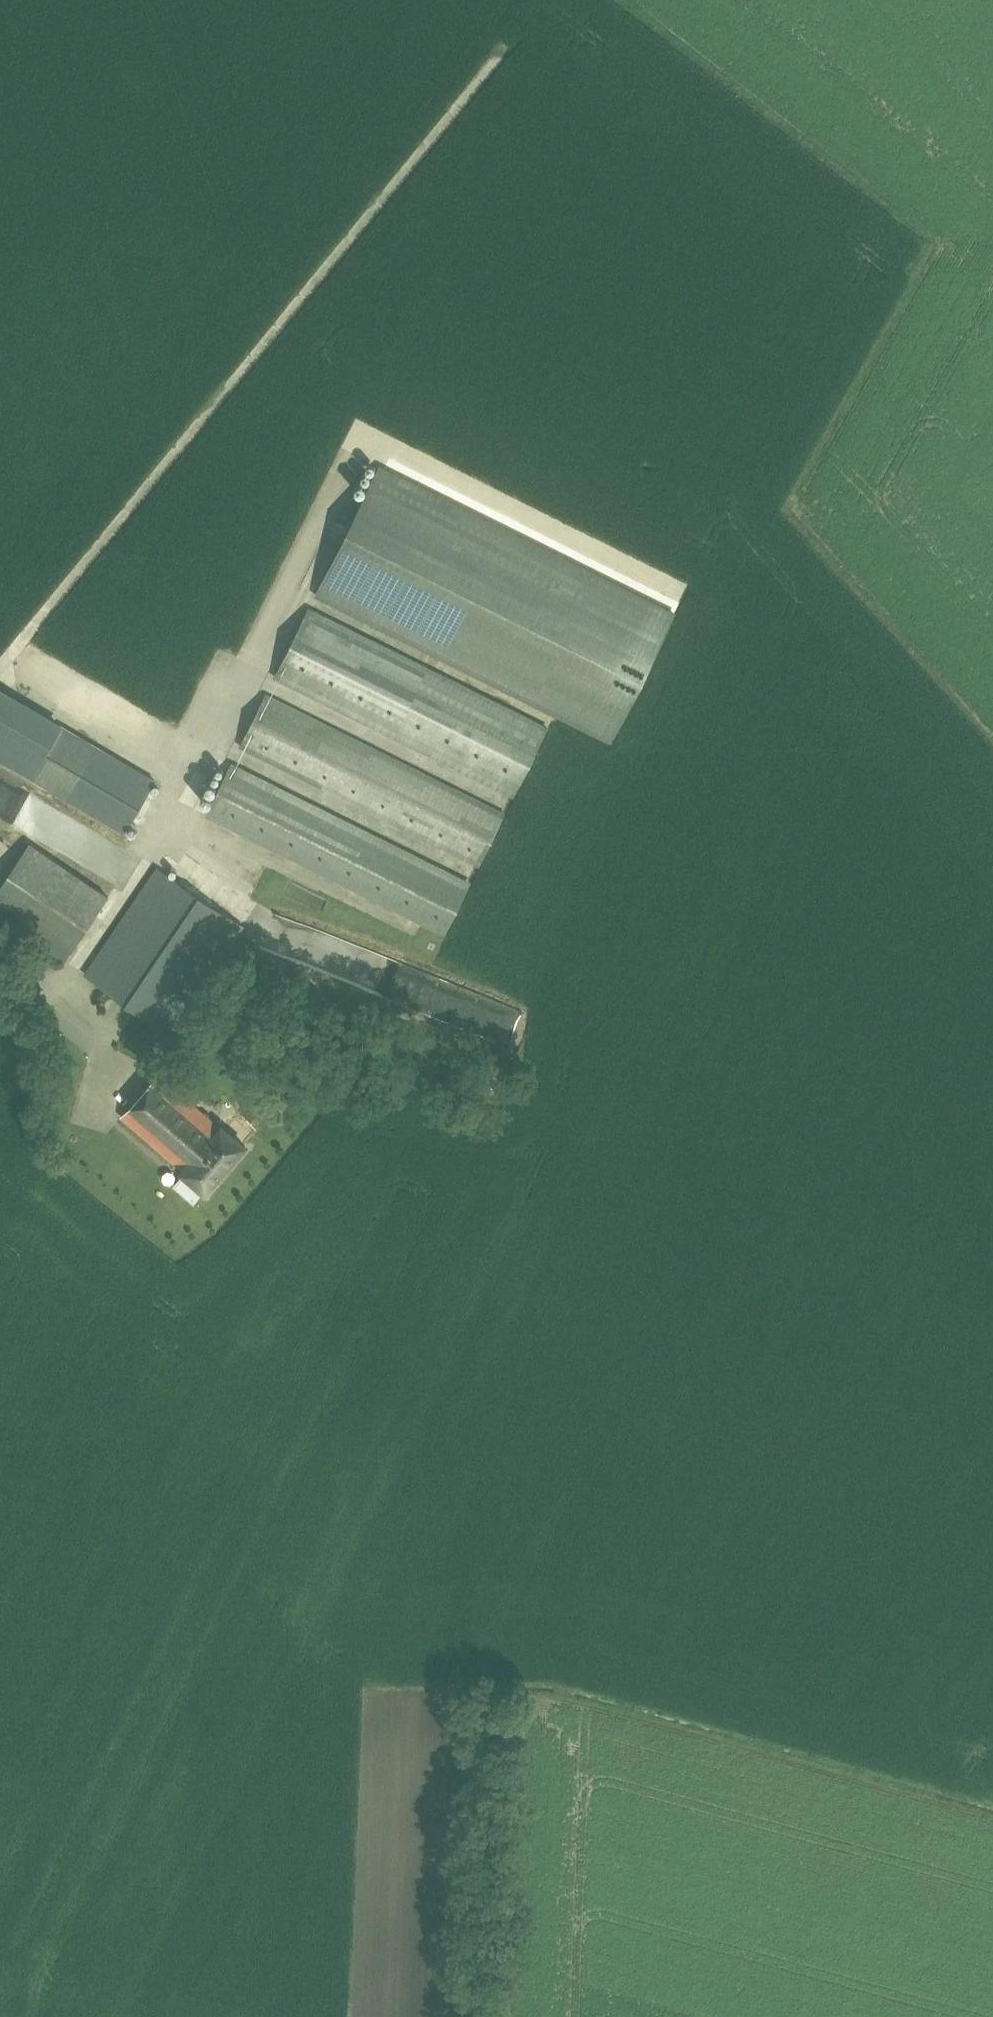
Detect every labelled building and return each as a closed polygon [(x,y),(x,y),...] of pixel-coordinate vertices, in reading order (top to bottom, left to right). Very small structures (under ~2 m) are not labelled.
[(673,612),(383,468),(319,596),(610,740),(673,612)] [(546,728),(312,612),(279,679),(513,795),(546,728)] [(125,831),(155,781),(61,726),(0,691),(0,758),(125,831)] [(503,814),(269,698),(245,748),(479,864),(503,814)] [(210,817),(444,932),(468,883),(235,767),(210,817)] [(65,960),(108,897),(29,844),(16,864),(21,867),(0,897),(0,899),(21,913),(12,925),(65,960)] [(172,1032),(243,926),(157,868),(86,973),(172,1032)] [(206,1191),(246,1145),(222,1125),(221,1126),(159,1073),(122,1116),(186,1171),(184,1172),(206,1191)]
